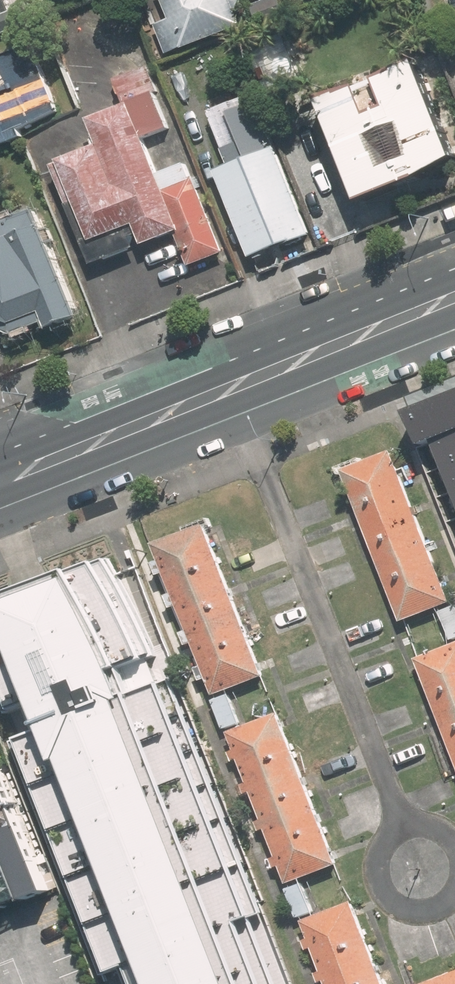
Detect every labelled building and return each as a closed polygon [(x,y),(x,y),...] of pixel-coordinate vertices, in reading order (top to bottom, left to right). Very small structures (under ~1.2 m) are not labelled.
[(21,0),(0,0),(0,38),(30,28),(21,0)] [(176,20),(156,29),(169,59),(245,26),(239,13),(253,7),(250,0),(167,0),(176,20)] [(253,7),(260,23),(263,22),(290,10),(286,2),(292,0),(250,0),(253,7)] [(0,60),(0,144),(23,135),(20,127),(58,111),(32,47),(0,60)] [(367,203),(454,168),(454,138),(424,60),(326,100),(367,203)] [(136,103),(92,121),(103,147),(66,160),(96,242),(140,226),(149,246),(178,233),(185,230),(169,189),(136,103)] [(276,146),(216,171),(252,258),(312,233),(276,146)] [(198,180),(169,189),(185,230),(178,233),(191,268),(227,251),(198,180)] [(7,326),(48,311),(54,328),(83,317),(42,207),(0,222),(0,306),(7,326)] [(415,414),(426,442),(438,438),(454,482),(454,398),(415,414)] [(454,605),(397,454),(344,474),(400,625),(454,605)] [(266,678),(210,527),(157,547),(213,697),(266,678)] [(0,602),(0,664),(25,733),(16,746),(108,979),(120,975),(124,983),(293,983),(261,904),(137,566),(119,572),(112,558),(34,588),(0,602)] [(418,660),(454,757),(454,646),(418,660)] [(340,863),(284,713),(231,733),(287,883),(340,863)] [(51,898),(0,764),(0,918),(51,898)] [(354,899),(302,919),(328,983),(389,983),(354,899)] [(423,983),(454,983),(454,972),(423,983)]
